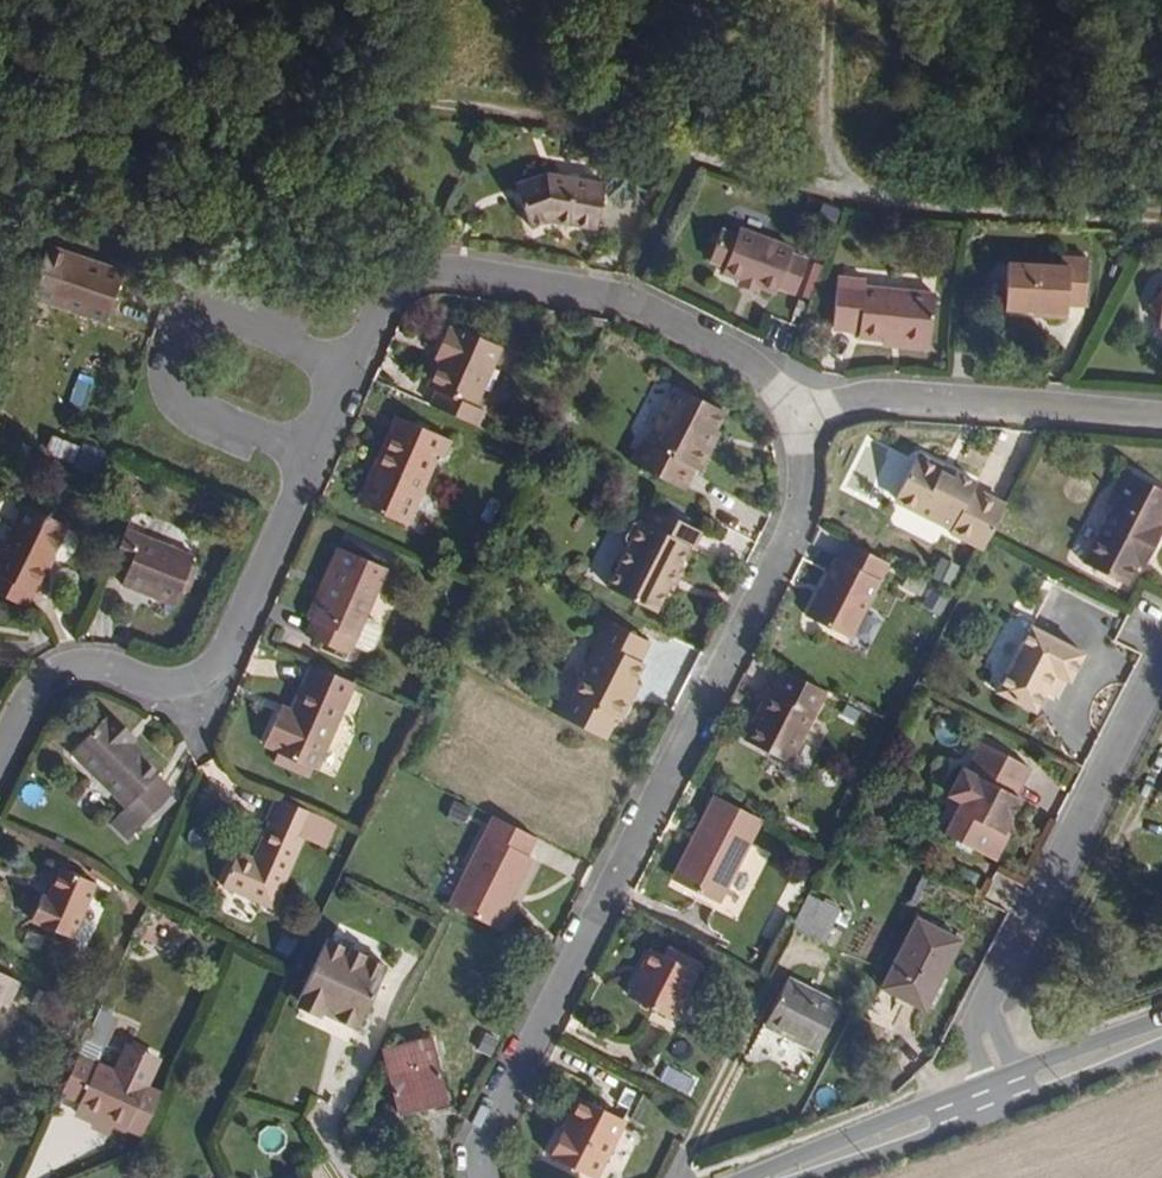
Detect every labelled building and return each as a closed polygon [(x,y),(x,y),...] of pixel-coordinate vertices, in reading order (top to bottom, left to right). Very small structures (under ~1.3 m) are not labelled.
[(550,221),(597,229),(605,185),(546,174),(525,182),(529,192),(519,196),(530,228),(550,221)] [(529,192),(525,182),(515,185),(519,196),(529,192)] [(778,288),(795,294),(808,260),(791,254),(793,249),(739,229),(737,236),(721,230),(713,252),(723,255),(726,264),(725,266),(723,273),(741,280),(759,287),(759,286),(776,292),(778,288)] [(47,246),(29,297),(105,322),(123,272),(47,246)] [(710,261),(725,266),(726,264),(723,255),(713,252),(710,261)] [(1060,266),(1007,263),(1004,309),(1032,311),(1044,311),(1044,316),(1066,317),(1067,305),(1085,306),(1088,258),(1061,257),(1060,266)] [(930,340),(935,294),(865,287),(866,279),(837,277),(832,327),(859,330),(858,337),(882,340),(885,340),(885,335),(930,340)] [(738,285),(757,292),(759,287),(741,280),(738,285)] [(1161,287),(1161,295),(1148,306),(1160,318),(1159,326),(1161,326),(1161,287)] [(797,300),(792,314),(804,319),(810,305),(797,300)] [(431,405),(477,425),(484,410),(475,406),(501,347),(455,326),(453,330),(448,327),(438,350),(443,353),(440,360),(428,387),(437,391),(431,405)] [(881,346),(929,351),(930,340),(885,335),(885,340),(882,340),(881,346)] [(443,353),(438,350),(435,357),(440,360),(443,353)] [(724,412),(676,387),(647,443),(642,440),(630,463),(683,490),(694,468),(700,471),(710,450),(706,448),(715,432),(724,412)] [(47,413),(42,424),(63,435),(68,425),(47,413)] [(407,525),(438,455),(443,458),(450,440),(396,416),(374,466),(380,469),(363,505),(407,525)] [(710,450),(719,434),(715,432),(706,448),(710,450)] [(938,464),(923,456),(915,459),(896,495),(899,503),(951,529),(949,533),(983,549),(1005,504),(973,488),(976,483),(955,473),(952,478),(941,472),(938,464)] [(380,469),(374,466),(358,503),(363,505),(380,469)] [(1125,471),(1108,503),(1113,505),(1083,563),(1126,585),(1138,562),(1144,550),(1150,553),(1161,530),(1161,529),(1158,527),(1161,520),(1161,490),(1125,471)] [(23,504),(0,551),(0,594),(26,607),(33,593),(36,594),(46,573),(42,570),(49,555),(52,556),(67,525),(23,504)] [(608,587),(655,612),(668,588),(678,569),(689,546),(693,549),(701,531),(652,506),(644,522),(640,520),(632,523),(625,538),(627,546),(628,547),(608,587)] [(194,556),(126,529),(113,561),(128,567),(122,584),(175,605),(182,588),(191,564),(194,556)] [(850,638),(888,563),(847,542),(839,559),(836,558),(806,616),(850,638)] [(386,568),(339,547),(324,581),(330,583),(313,620),(306,636),(348,654),(352,645),(366,651),(373,648),(381,630),(378,623),(364,617),(386,568)] [(1144,566),(1150,553),(1144,550),(1138,562),(1144,566)] [(182,588),(188,590),(197,567),(191,564),(182,588)] [(678,569),(668,588),(672,590),(682,572),(678,569)] [(330,583),(324,581),(307,618),(313,620),(330,583)] [(641,662),(650,642),(598,616),(593,625),(602,629),(581,672),(585,674),(573,698),(567,709),(555,702),(550,711),(606,739),(616,719),(620,721),(630,701),(629,695),(636,683),(644,663),(641,662)] [(1084,654),(1030,626),(997,692),(1035,711),(1045,692),(1054,674),(1063,679),(1069,682),(1084,654)] [(316,770),(354,683),(312,665),(293,710),(290,716),(279,711),(264,745),(279,752),(313,768),(316,770)] [(770,689),(744,740),(790,763),(826,691),(783,669),(773,691),(770,689)] [(1055,697),(1063,679),(1054,674),(1045,692),(1055,697)] [(629,695),(630,701),(639,684),(636,683),(629,695)] [(290,716),(293,710),(282,705),(279,711),(290,716)] [(127,839),(173,792),(156,776),(161,771),(133,743),(123,733),(127,729),(112,715),(108,719),(106,717),(71,752),(126,806),(111,823),(127,839)] [(137,738),(127,729),(123,733),(133,743),(137,738)] [(945,833),(995,860),(1008,835),(1002,832),(1009,819),(1020,799),(1014,796),(1030,767),(982,743),(967,771),(962,768),(948,795),(961,802),(945,833)] [(279,752),(274,761),(310,777),(313,768),(279,752)] [(762,819),(715,795),(694,835),(702,839),(679,883),(719,903),(762,819)] [(331,820),(277,797),(266,820),(269,821),(253,858),(238,851),(222,886),(273,908),(304,838),(320,845),(331,820)] [(1014,822),(1009,819),(1002,832),(1008,835),(1014,822)] [(320,845),(325,847),(336,822),(331,820),(320,845)] [(487,829),(442,917),(489,941),(525,871),(520,869),(529,851),(487,829)] [(679,883),(702,839),(694,835),(672,879),(679,883)] [(31,920),(72,938),(96,883),(61,868),(48,898),(42,895),(31,920)] [(808,894),(791,927),(823,943),(840,911),(808,894)] [(882,988),(925,1009),(960,941),(917,919),(882,988)] [(329,935),(300,996),(323,1007),(326,1002),(361,1019),(388,962),(329,935)] [(667,946),(663,954),(684,966),(688,958),(667,946)] [(647,971),(632,999),(672,1019),(701,964),(688,958),(684,966),(663,954),(651,949),(642,968),(647,971)] [(642,968),(627,996),(632,999),(647,971),(642,968)] [(1,1003),(8,1006),(20,982),(0,972),(0,1006),(1,1003)] [(764,1024),(816,1050),(839,1004),(787,978),(764,1024)] [(361,1019),(326,1002),(323,1007),(359,1024),(361,1019)] [(102,1043),(104,1044),(115,1020),(98,1012),(87,1036),(102,1043)] [(87,1036),(78,1055),(94,1062),(102,1043),(87,1036)] [(445,1093),(431,1037),(383,1049),(399,1113),(424,1107),(422,1098),(445,1093)] [(480,1039),(471,1058),(487,1066),(496,1048),(480,1039)] [(94,1062),(78,1055),(61,1093),(80,1102),(75,1114),(94,1122),(93,1124),(108,1131),(112,1121),(127,1128),(128,1126),(142,1132),(159,1095),(145,1089),(157,1061),(127,1048),(121,1061),(124,1063),(119,1074),(94,1062)] [(424,1107),(447,1101),(445,1093),(422,1098),(424,1107)] [(625,1120),(580,1097),(550,1156),(593,1177),(595,1177),(625,1120)]
